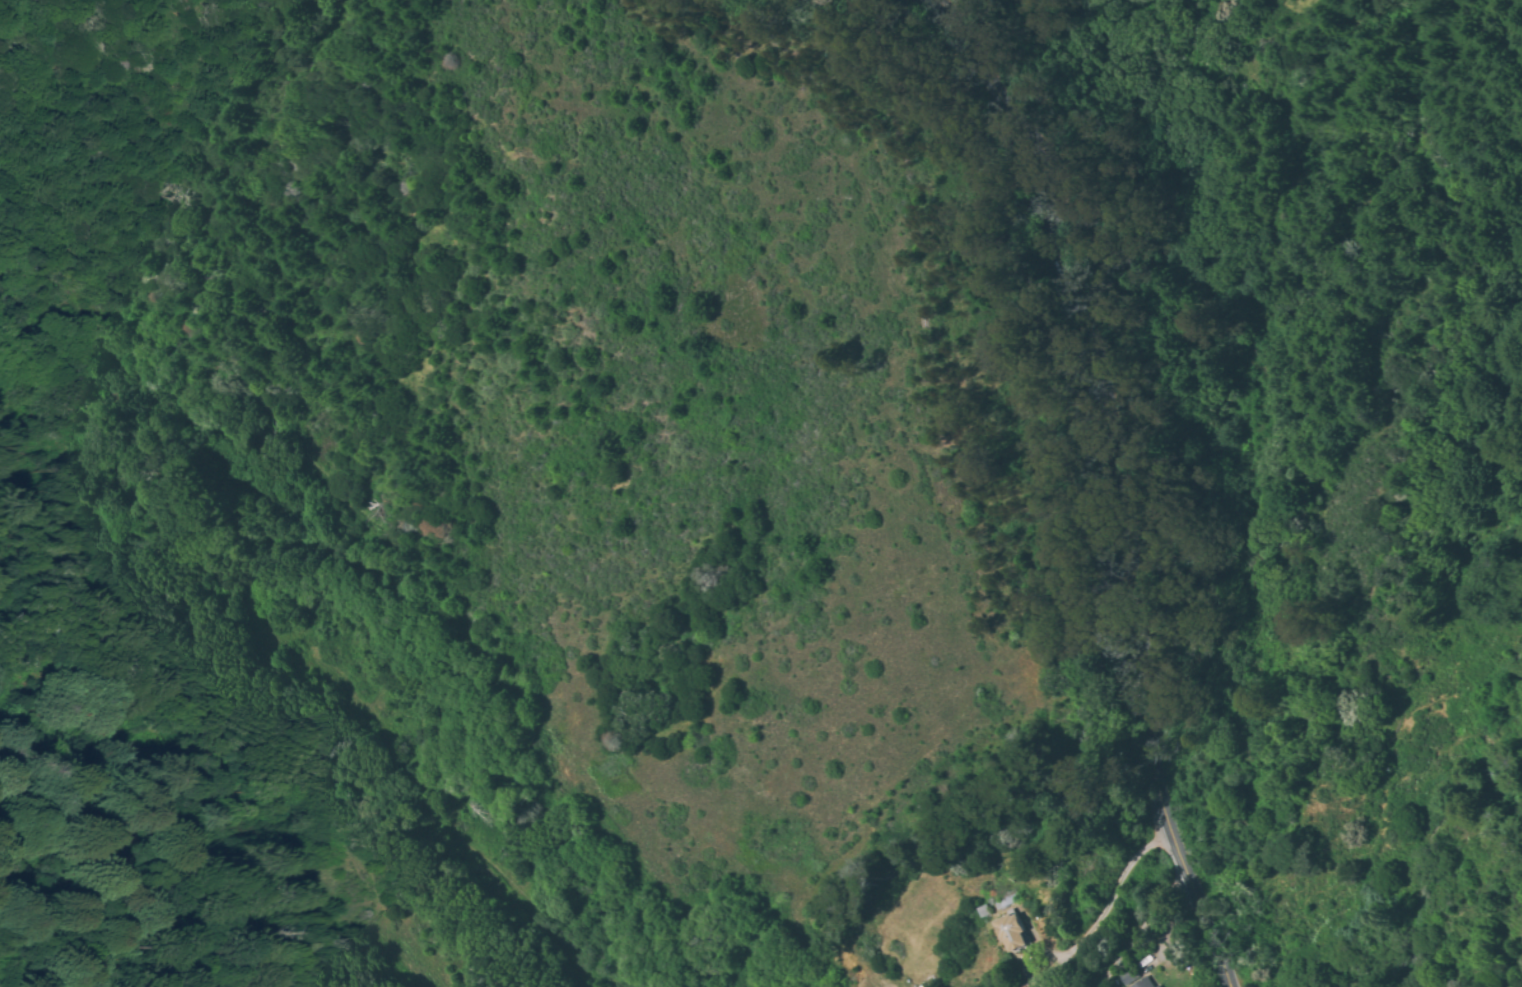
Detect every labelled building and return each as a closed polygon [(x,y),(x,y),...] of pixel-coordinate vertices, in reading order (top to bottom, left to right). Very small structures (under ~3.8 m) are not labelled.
[(997,923),(1014,955),(1037,943),(1020,911),(997,923)]
